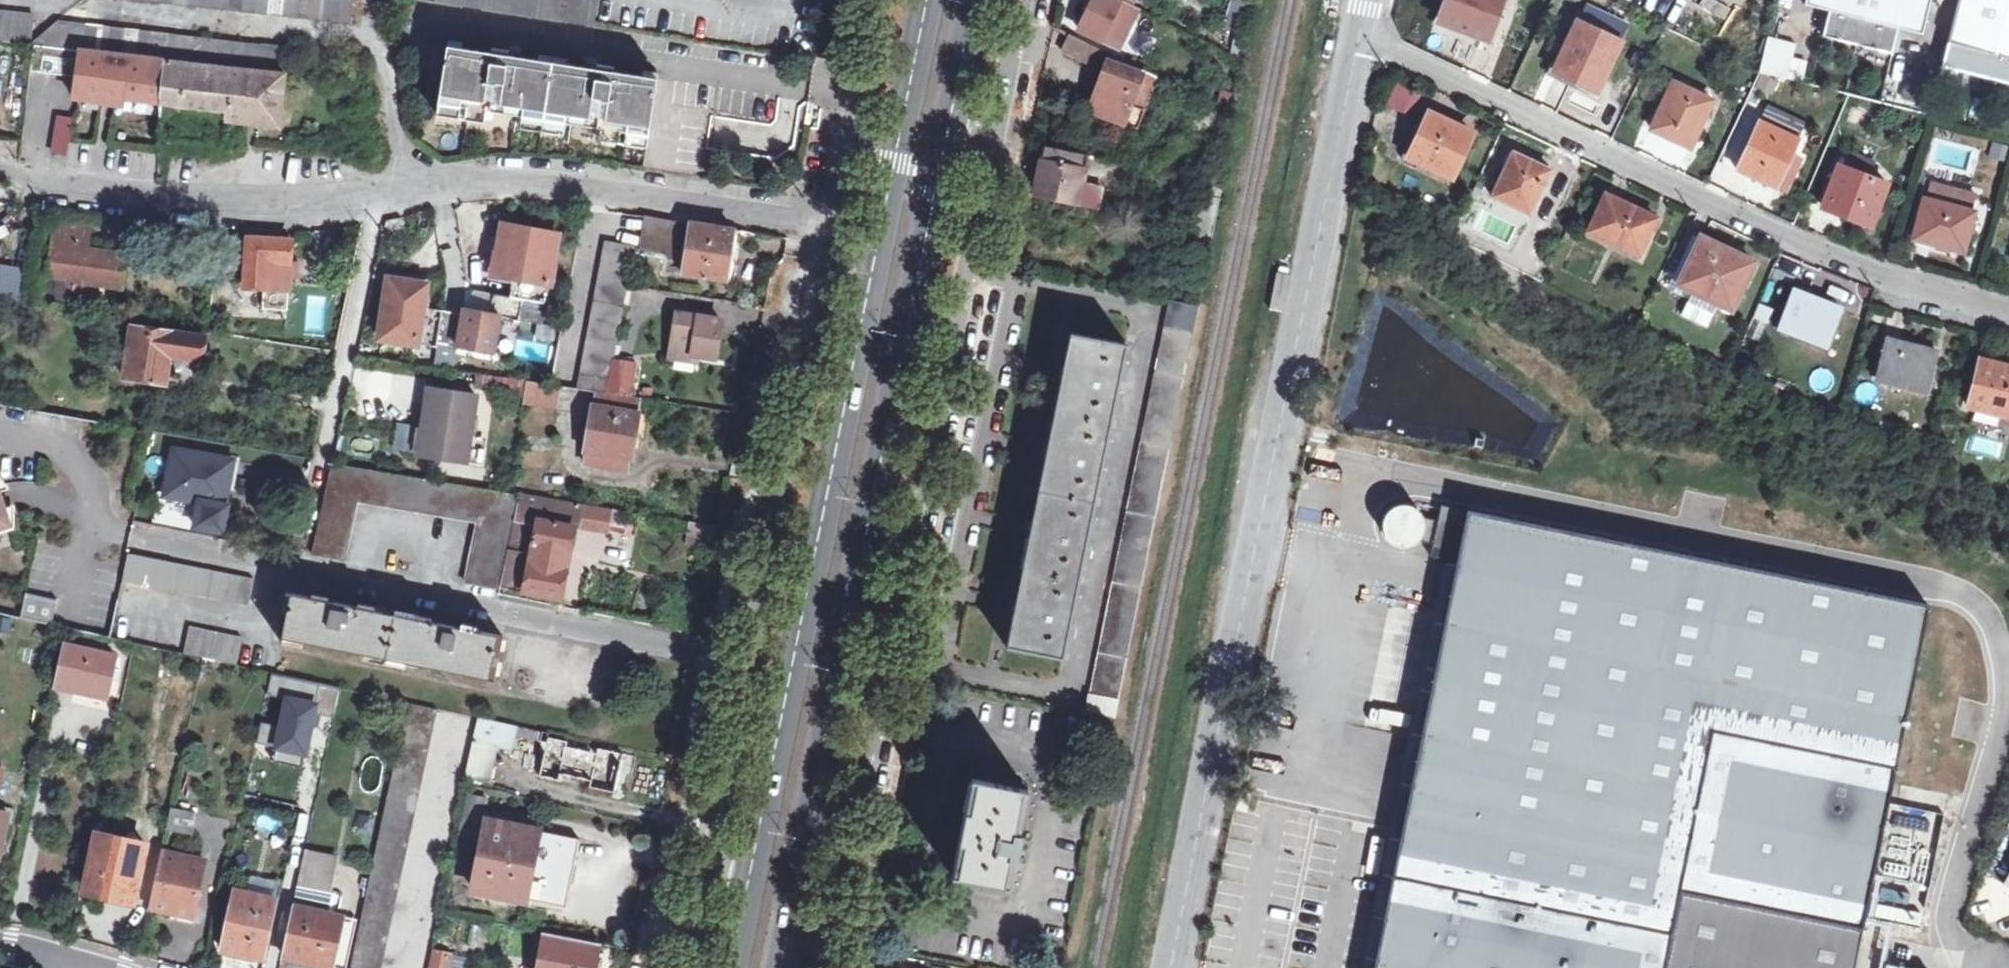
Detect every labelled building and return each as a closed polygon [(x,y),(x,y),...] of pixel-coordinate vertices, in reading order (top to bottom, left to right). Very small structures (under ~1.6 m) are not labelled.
[(352,22),(354,0),(154,0),(352,22)] [(436,2),(594,26),(598,0),(436,0),(436,2)] [(1133,3),(1126,0),(1095,0),(1090,10),(1081,28),(1119,47),(1130,23),(1134,24),(1141,8),(1133,3)] [(1244,59),(1254,6),(1243,0),(1233,20),(1238,23),(1233,53),(1244,59)] [(1489,37),(1503,0),(1449,0),(1442,20),(1466,28),(1489,37)] [(1806,3),(1831,9),(1825,35),(1894,52),(1900,26),(1924,32),(1932,0),(1807,0),(1806,3)] [(1943,66),(2008,83),(2008,0),(1959,0),(1943,66)] [(27,43),(31,15),(0,11),(0,40),(27,43)] [(1623,42),(1578,20),(1556,63),(1569,70),(1582,76),(1579,81),(1599,91),(1623,42)] [(82,49),(115,53),(119,29),(57,21),(30,43),(33,44),(82,49)] [(1433,27),(1428,40),(1448,48),(1453,35),(1433,27)] [(288,48),(119,29),(115,53),(166,59),(285,72),(288,48)] [(1100,62),(1106,50),(1074,33),(1066,50),(1090,61),(1092,59),(1100,62)] [(1805,58),(1793,57),(1795,40),(1750,35),(1746,71),(1803,77),(1805,58)] [(77,77),(82,49),(33,44),(31,71),(77,77)] [(492,53),(448,46),(440,95),(436,123),(646,155),(658,78),(614,71),(615,66),(587,62),(586,67),(520,57),(521,52),(492,48),(492,53)] [(166,59),(115,53),(82,49),(77,77),(77,84),(74,85),(73,99),(133,107),(134,99),(162,102),(166,59)] [(285,72),(166,59),(162,102),(227,110),(226,120),(279,127),(285,72)] [(1097,93),(1130,105),(1144,111),(1158,75),(1145,69),(1143,72),(1109,60),(1097,93)] [(1890,63),(1880,96),(1908,104),(1918,71),(1890,63)] [(1409,117),(1422,90),(1393,76),(1380,104),(1409,117)] [(1715,99),(1675,81),(1653,128),(1687,144),(1702,115),(1706,117),(1715,99)] [(1123,122),(1130,105),(1097,93),(1090,110),(1123,122)] [(1130,105),(1123,122),(1137,128),(1144,111),(1130,105)] [(1412,156),(1454,176),(1475,132),(1454,123),(1432,113),(1412,156)] [(72,122),(58,119),(52,154),(65,156),(72,122)] [(1800,138),(1762,120),(1739,169),(1755,176),(1770,183),(1785,152),(1793,155),(1800,138)] [(1084,183),(1090,154),(1047,145),(1037,194),(1100,207),(1103,188),(1104,187),(1084,183)] [(1541,180),(1547,168),(1531,160),(1514,152),(1493,196),(1532,214),(1546,183),(1541,180)] [(1104,187),(1103,188),(1124,192),(1127,181),(1131,162),(1090,154),(1084,183),(1104,187)] [(1890,182),(1841,163),(1825,205),(1840,211),(1855,217),(1856,214),(1875,221),(1890,182)] [(1213,166),(1210,178),(1225,181),(1227,169),(1213,166)] [(1541,180),(1546,183),(1552,170),(1547,168),(1541,180)] [(1649,227),(1654,216),(1631,205),(1608,194),(1591,230),(1641,255),(1653,229),(1649,227)] [(1976,211),(1925,197),(1916,233),(1934,238),(1933,242),(1949,247),(1965,251),(1976,211)] [(668,256),(671,257),(678,221),(648,216),(643,248),(669,254),(668,256)] [(1659,218),(1654,216),(1649,227),(1653,229),(1659,218)] [(403,218),(388,221),(385,232),(405,228),(403,218)] [(89,223),(57,219),(49,276),(41,276),(37,304),(72,309),(76,281),(122,287),(125,257),(86,251),(89,223)] [(671,257),(687,260),(693,224),(678,221),(671,257)] [(693,222),(693,224),(687,260),(684,273),(727,280),(735,230),(693,222)] [(559,235),(504,225),(495,274),(515,278),(549,284),(559,235)] [(291,236),(277,235),(277,240),(247,238),(243,288),(266,289),(265,308),(289,309),(291,278),(298,279),(299,264),(292,263),(293,241),(291,240),(291,236)] [(1737,276),(1747,256),(1725,246),(1702,235),(1679,285),(1693,291),(1688,300),(1714,313),(1718,303),(1733,310),(1747,281),(1737,276)] [(581,388),(608,392),(615,358),(635,246),(607,241),(581,388)] [(239,255),(223,253),(221,269),(237,270),(239,255)] [(1757,261),(1747,256),(1737,276),(1747,281),(1757,261)] [(19,298),(24,265),(0,262),(0,296),(19,298)] [(427,284),(390,278),(380,338),(418,343),(424,307),(427,284)] [(549,284),(515,278),(511,297),(524,300),(546,304),(549,284)] [(1781,326),(1829,344),(1843,307),(1819,298),(1795,289),(1781,326)] [(511,297),(494,294),(491,314),(465,309),(464,314),(444,310),(438,347),(493,357),(501,315),(521,319),(524,300),(511,297)] [(1116,716),(1200,304),(1172,299),(1089,711),(1116,716)] [(1718,303),(1714,313),(1728,320),(1733,310),(1718,303)] [(444,310),(424,307),(418,343),(438,347),(444,310)] [(672,350),(674,351),(702,355),(715,358),(721,321),(677,313),(672,350)] [(541,322),(538,336),(555,340),(558,326),(541,322)] [(126,378),(167,384),(172,354),(202,359),(206,337),(133,327),(126,378)] [(1052,429),(1009,646),(1064,657),(1128,344),(1072,332),(1052,429)] [(1879,375),(1928,387),(1937,350),(1913,344),(1889,338),(1879,375)] [(701,363),(702,355),(674,351),(673,358),(701,363)] [(615,358),(608,392),(632,396),(638,363),(615,358)] [(2008,416),(2008,366),(2005,365),(1982,359),(1969,406),(2008,416)] [(475,388),(513,394),(515,378),(478,372),(475,388)] [(527,380),(515,378),(513,394),(524,396),(527,380)] [(632,396),(608,392),(581,388),(529,380),(527,397),(574,404),(572,414),(587,416),(587,412),(593,413),(585,463),(631,471),(635,441),(643,443),(647,422),(639,421),(642,397),(632,396)] [(476,397),(428,389),(419,455),(467,463),(476,397)] [(229,506),(226,505),(230,483),(227,482),(231,460),(174,450),(167,492),(184,495),(183,499),(200,502),(195,526),(224,532),(229,506)] [(333,465),(312,556),(344,562),(358,502),(478,523),(467,584),(496,589),(514,495),(333,465)] [(569,554),(574,530),(576,530),(585,504),(518,493),(501,589),(560,600),(566,571),(563,570),(566,555),(569,554)] [(15,543),(0,495),(0,548),(15,543)] [(1433,540),(1447,543),(1455,505),(1441,502),(1433,540)] [(1397,506),(1394,508),(1392,510),(1390,512),(1388,515),(1386,518),(1385,521),(1385,524),(1385,527),(1386,530),(1387,533),(1388,536),(1390,539),(1392,541),(1395,543),(1398,544),(1401,545),(1404,546),(1407,546),(1410,545),(1413,544),(1416,543),(1419,541),(1421,539),(1423,536),(1425,533),(1426,530),(1427,527),(1427,523),(1426,520),(1425,517),(1424,514),(1422,511),(1419,509),(1416,507),(1413,506),(1410,505),(1407,504),(1404,504),(1400,505),(1397,506)] [(1862,929),(1927,602),(1470,510),(1380,967),(1666,967),(1681,892),(1862,929)] [(689,536),(713,534),(712,521),(688,522),(689,536)] [(121,580),(168,590),(169,587),(246,604),(252,577),(127,550),(121,580)] [(51,624),(57,598),(26,591),(20,618),(51,624)] [(465,629),(466,624),(435,617),(434,623),(363,608),(364,602),(331,595),(329,601),(294,594),(285,639),(492,679),(501,636),(465,629)] [(239,637),(187,625),(181,653),(205,658),(234,664),(239,637)] [(116,654),(68,644),(59,683),(107,693),(116,654)] [(268,757),(302,764),(319,686),(270,675),(266,690),(282,693),(268,757)] [(438,709),(409,702),(351,967),(382,967),(438,709)] [(513,751),(516,736),(518,726),(479,718),(466,778),(488,784),(497,748),(513,751)] [(260,719),(256,740),(269,742),(273,722),(260,719)] [(545,732),(518,726),(516,736),(543,742),(545,732)] [(551,733),(545,732),(543,742),(548,743),(540,777),(560,782),(562,776),(594,783),(592,789),(616,795),(616,799),(623,800),(628,777),(635,778),(640,758),(601,749),(601,747),(570,741),(569,743),(549,738),(551,733)] [(954,875),(1010,887),(1030,789),(974,777),(964,828),(954,875)] [(486,800),(471,797),(464,831),(479,835),(486,800)] [(1933,832),(1937,810),(1898,803),(1893,824),(1933,832)] [(172,809),(167,830),(193,836),(197,816),(172,809)] [(581,839),(489,820),(474,887),(567,907),(574,874),(581,839)] [(148,844),(97,833),(82,899),(89,901),(92,894),(103,896),(104,890),(136,898),(148,844)] [(150,907),(169,912),(171,904),(194,909),(205,861),(162,851),(150,907)] [(303,887),(325,892),(331,868),(320,865),(321,860),(309,858),(303,887)] [(275,899),(235,890),(223,946),(264,955),(275,899)] [(1666,967),(1854,967),(1862,929),(1681,892),(1666,967)] [(1916,923),(1919,911),(1876,900),(1873,913),(1916,923)] [(171,904),(169,912),(192,918),(194,909),(171,904)] [(295,907),(284,958),(330,967),(331,967),(342,917),(324,913),(325,908),(310,905),(309,909),(295,907)] [(604,962),(605,957),(597,955),(599,946),(545,936),(539,967),(594,967),(595,966),(601,967),(602,962),(604,962)] [(434,954),(432,967),(448,967),(450,956),(434,954)]
